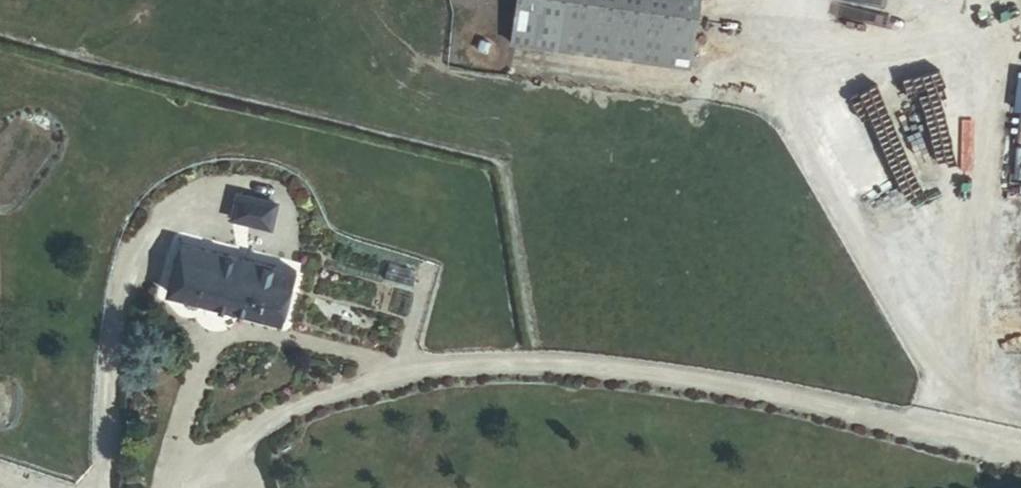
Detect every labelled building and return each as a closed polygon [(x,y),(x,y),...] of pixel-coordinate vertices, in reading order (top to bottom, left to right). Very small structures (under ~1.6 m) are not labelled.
[(510,42),(687,69),(697,0),(516,0),(510,42)] [(270,223),(275,201),(270,200),(272,190),(261,187),(259,197),(251,195),(246,218),(270,223)] [(283,321),(295,275),(235,258),(182,243),(171,293),(283,321)]
